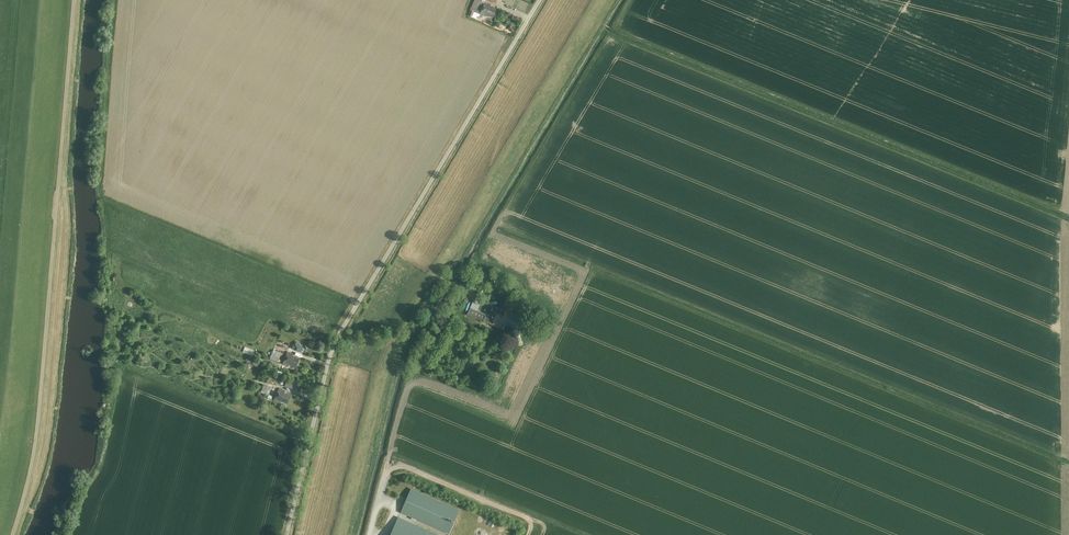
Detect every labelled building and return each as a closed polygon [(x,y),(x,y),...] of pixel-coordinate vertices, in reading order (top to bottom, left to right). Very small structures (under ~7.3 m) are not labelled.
[(477,6),(475,9),(486,14),(486,12),(493,15),(497,6),(491,3),(491,2),(487,0),(485,0),(481,8),(477,6)] [(505,314),(498,312),(497,316),(494,323),(493,325),(504,329),(506,324),(512,309),(514,303),(507,300),(505,303),(509,305),(505,314)] [(481,304),(474,301),(471,307),(478,310),(481,304)] [(478,310),(471,307),(468,314),(483,320),(486,313),(478,310)] [(523,314),(512,309),(506,324),(517,328),(523,314)] [(485,320),(494,323),(497,316),(488,312),(485,320)] [(284,353),(274,349),(270,358),(280,362),(284,353)] [(294,353),(288,351),(283,363),(289,365),(289,364),(296,367),(300,358),(293,355),(294,353)] [(288,403),(291,394),(284,392),(285,390),(279,387),(274,400),(283,403),(283,402),(288,403)] [(411,486),(400,510),(450,531),(460,507),(411,486)] [(398,514),(389,534),(446,534),(398,514)]
